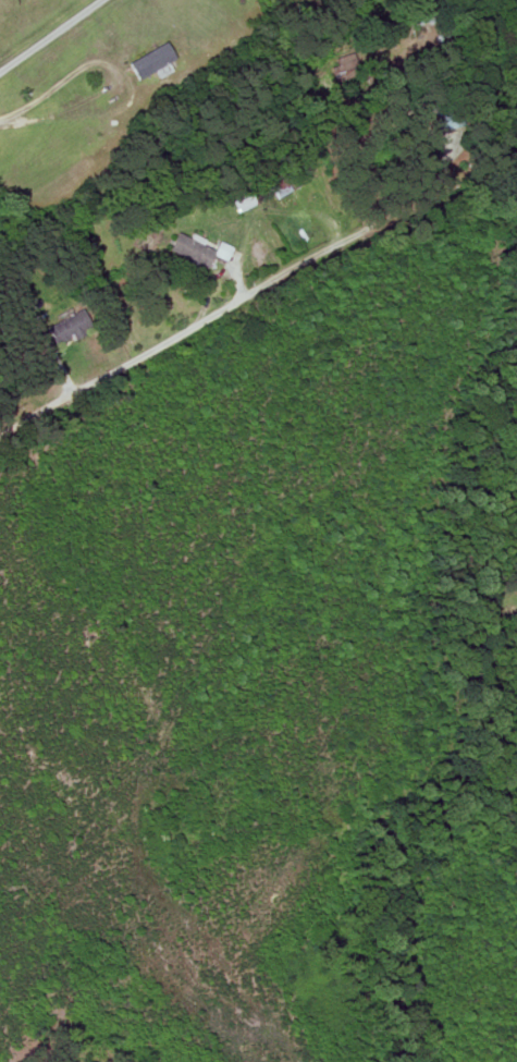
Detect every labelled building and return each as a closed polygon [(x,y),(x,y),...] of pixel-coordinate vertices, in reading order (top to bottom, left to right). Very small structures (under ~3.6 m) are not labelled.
[(175,58),(165,40),(128,62),(138,78),(175,58)] [(336,58),(338,64),(331,66),(336,82),(360,74),(353,51),(336,58)] [(206,268),(213,251),(173,234),(165,252),(206,268)] [(54,349),(90,330),(79,309),(44,327),(54,349)]
